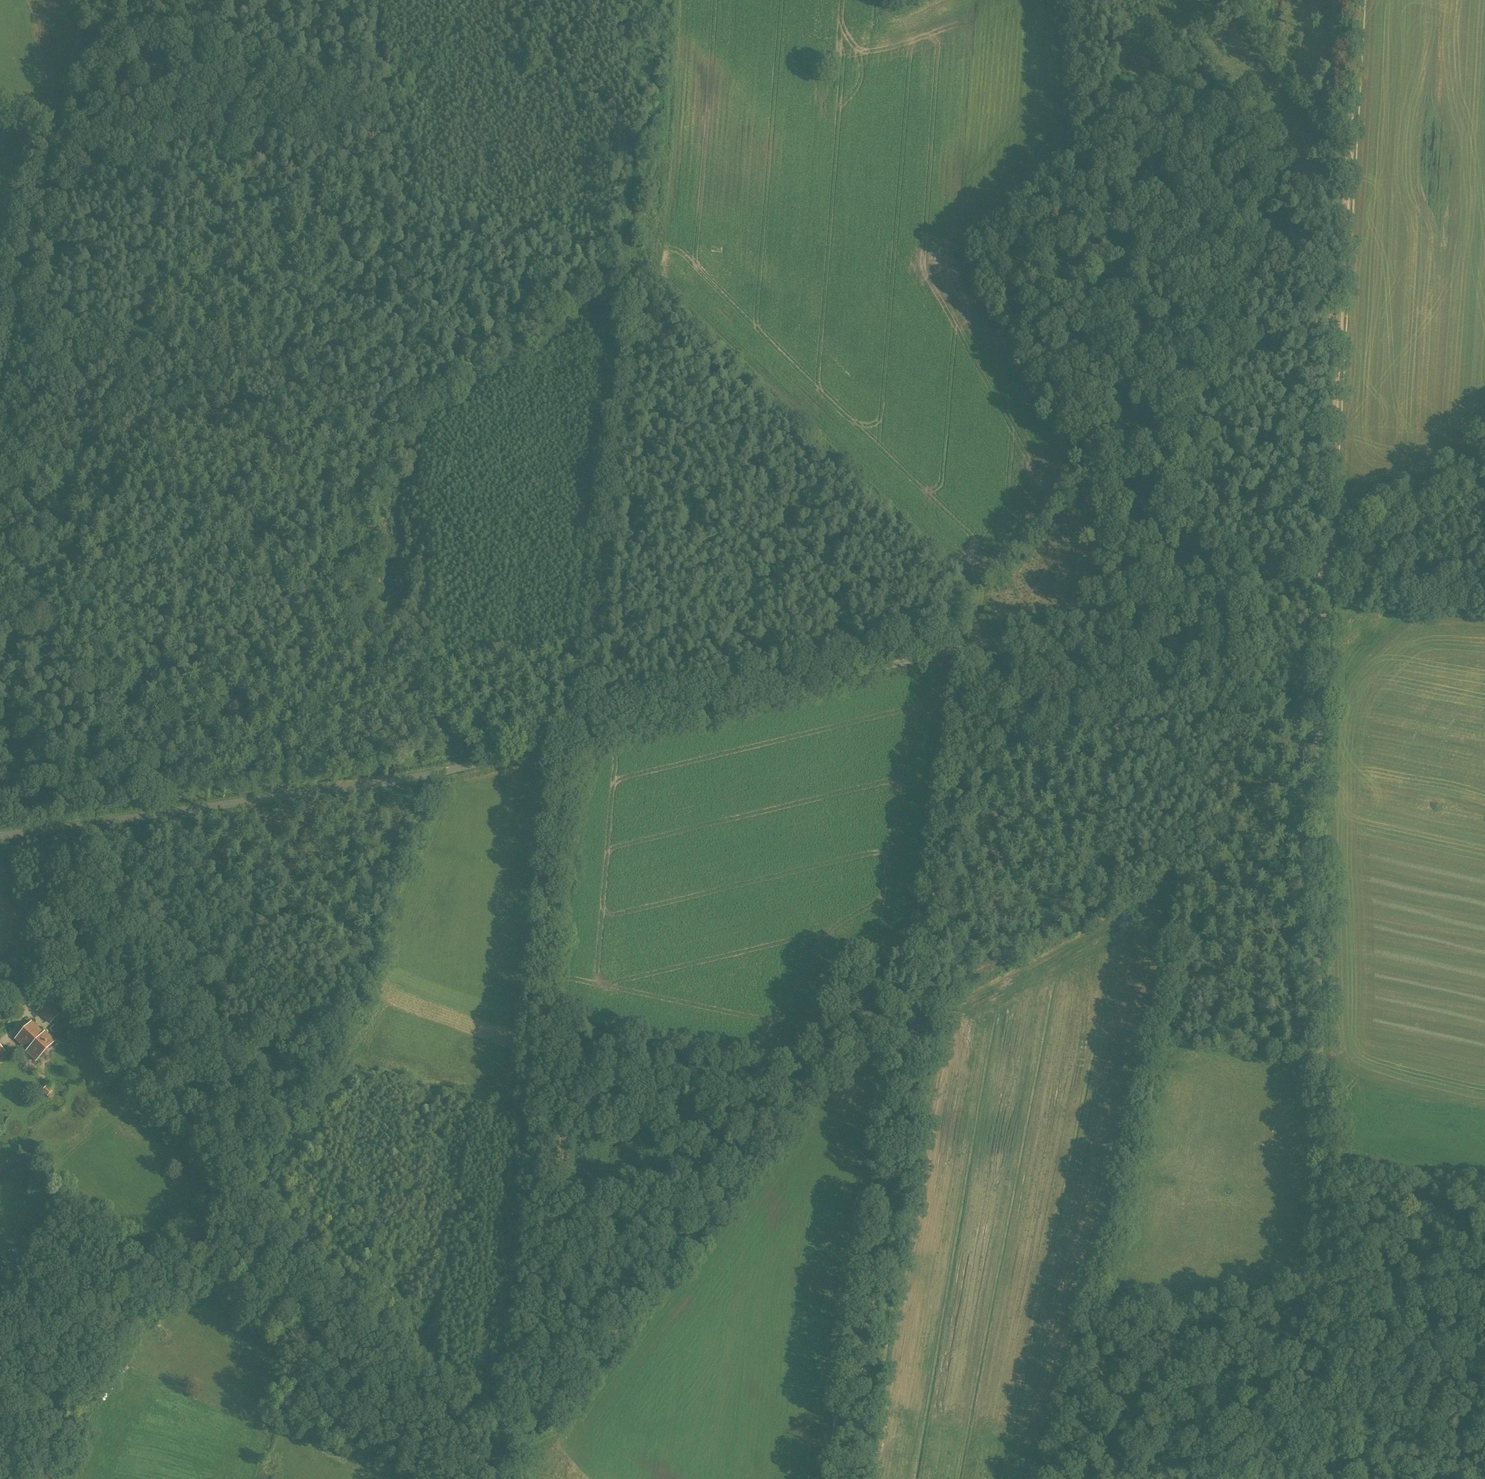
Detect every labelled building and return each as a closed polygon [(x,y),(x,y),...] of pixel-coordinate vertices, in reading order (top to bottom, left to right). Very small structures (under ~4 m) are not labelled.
[(36,1011),(50,1024),(60,1013),(46,1000),(36,1011)] [(44,1031),(43,1033),(31,1022),(14,1039),(26,1050),(25,1052),(35,1061),(54,1041),(44,1031)] [(100,1050),(93,1056),(100,1064),(107,1058),(100,1050)] [(52,1091),(46,1086),(41,1091),(47,1096),(52,1091)]
